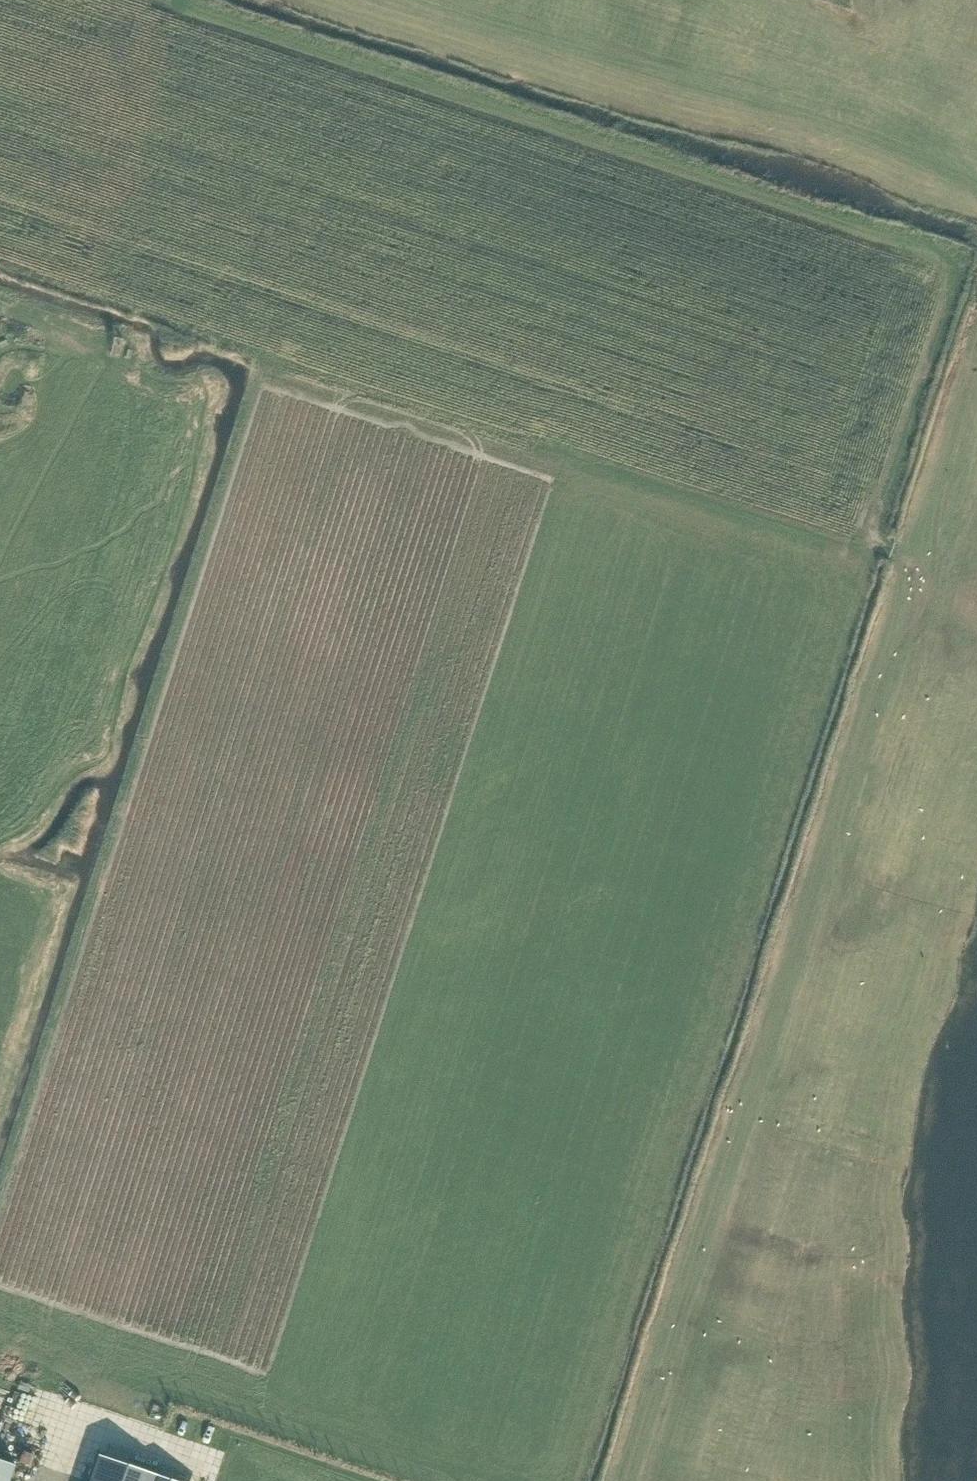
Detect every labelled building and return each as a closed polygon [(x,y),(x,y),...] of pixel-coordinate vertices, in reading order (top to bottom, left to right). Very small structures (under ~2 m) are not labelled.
[(103,1456),(94,1480),(175,1480),(103,1456)] [(18,1464),(0,1459),(0,1480),(12,1480),(18,1464)]
